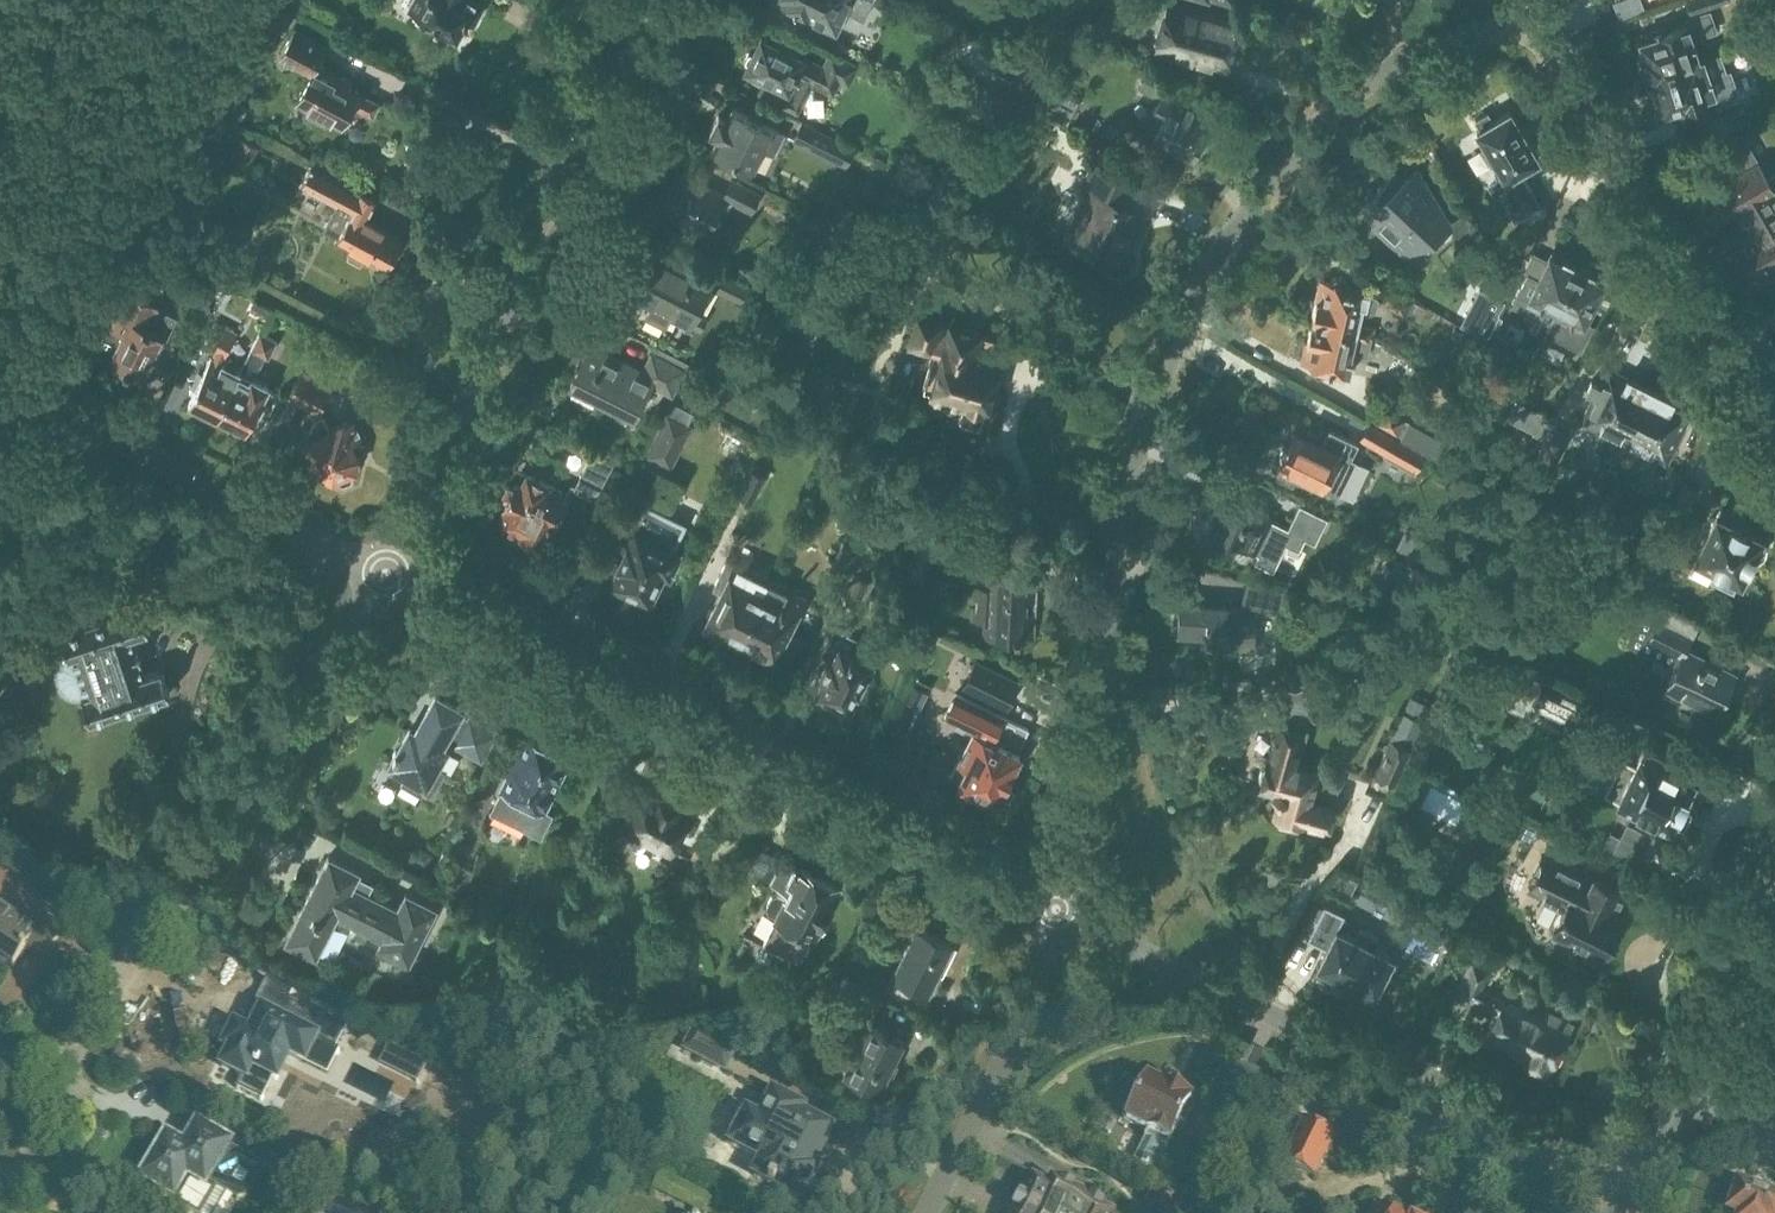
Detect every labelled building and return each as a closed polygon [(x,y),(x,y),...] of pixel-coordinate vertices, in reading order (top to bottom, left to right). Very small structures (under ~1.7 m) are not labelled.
[(432,20),(457,34),(466,18),(473,21),(483,4),(476,0),(412,0),(408,7),(417,12),(418,18),(426,23),(432,20)] [(810,14),(808,19),(836,33),(848,11),(864,19),(874,0),(783,0),(810,14)] [(1690,13),(1729,0),(1686,0),(1690,13)] [(1155,49),(1187,58),(1188,55),(1228,67),(1230,61),(1232,61),(1237,42),(1243,43),(1248,26),(1161,1),(1155,26),(1161,28),(1155,49)] [(1644,33),(1646,38),(1636,42),(1648,80),(1653,78),(1653,76),(1721,54),(1721,53),(1717,51),(1705,55),(1704,50),(1697,52),(1694,41),(1698,39),(1697,37),(1716,31),(1710,13),(1688,20),(1689,23),(1672,29),(1671,24),(1644,33)] [(281,54),(312,71),(296,100),(343,126),(354,106),(374,116),(381,102),(350,85),(353,80),(318,61),(328,44),(296,27),(281,54)] [(746,67),(768,78),(761,91),(796,108),(810,80),(831,90),(838,76),(847,81),(855,64),(831,52),(825,66),(762,36),(746,67)] [(1653,76),(1653,78),(1664,110),(1669,108),(1671,114),(1697,105),(1696,102),(1718,95),(1714,81),(1724,78),(1727,72),(1721,54),(1653,76)] [(1163,90),(1145,125),(1146,129),(1194,153),(1195,151),(1201,150),(1205,142),(1202,137),(1203,135),(1196,131),(1207,110),(1181,96),(1184,90),(1167,81),(1163,90)] [(1045,108),(1070,120),(1079,99),(1054,87),(1045,108)] [(710,132),(720,137),(714,148),(754,168),(764,147),(775,152),(785,133),(734,108),(729,119),(719,114),(710,132)] [(1480,128),(1476,130),(1485,145),(1481,148),(1491,166),(1496,163),(1510,186),(1498,193),(1514,220),(1541,204),(1520,169),(1538,159),(1509,110),(1493,120),(1488,111),(1474,119),(1480,128)] [(1709,121),(1713,136),(1753,125),(1749,110),(1709,121)] [(793,139),(847,164),(856,144),(802,119),(793,139)] [(197,148),(245,174),(260,146),(212,120),(197,148)] [(1729,215),(1735,212),(1743,226),(1774,207),(1774,172),(1768,176),(1760,163),(1761,162),(1749,143),(1715,163),(1725,181),(1713,188),(1729,215)] [(312,162),(301,184),(338,203),(325,227),(338,235),(336,238),(352,247),(350,251),(348,257),(361,264),(365,259),(368,255),(388,266),(404,236),(368,217),(378,197),(312,162)] [(1079,187),(1086,190),(1064,235),(1115,260),(1130,230),(1135,233),(1144,215),(1124,205),(1132,189),(1089,167),(1079,187)] [(724,193),(678,169),(658,210),(707,235),(722,205),(729,208),(732,202),(752,212),(762,191),(732,176),(724,193)] [(1375,226),(1405,251),(1448,223),(1419,172),(1400,180),(1393,173),(1365,204),(1380,218),(1375,226)] [(1745,243),(1766,277),(1774,272),(1774,207),(1743,226),(1751,239),(1745,243)] [(1529,273),(1513,304),(1550,322),(1555,313),(1579,264),(1563,256),(1562,259),(1551,253),(1549,256),(1535,249),(1524,271),(1529,273)] [(637,253),(618,289),(652,305),(646,317),(667,327),(672,316),(692,326),(714,284),(671,262),(667,268),(637,253)] [(1550,322),(1545,330),(1582,349),(1595,322),(1585,318),(1604,280),(1593,274),(1594,272),(1579,264),(1555,313),(1550,322)] [(716,291),(752,309),(761,291),(725,273),(716,291)] [(1312,320),(1358,331),(1373,334),(1375,326),(1360,322),(1362,313),(1367,314),(1377,310),(1379,299),(1371,290),(1366,289),(1367,286),(1348,281),(1348,280),(1341,273),(1333,276),(1332,280),(1319,278),(1314,299),(1316,300),(1312,320)] [(1499,312),(1505,300),(1479,287),(1460,323),(1488,337),(1500,313),(1499,312)] [(1385,304),(1410,318),(1411,315),(1421,321),(1428,308),(1394,288),(1385,304)] [(129,289),(111,325),(99,319),(85,347),(114,362),(113,364),(126,371),(127,368),(143,376),(164,335),(168,337),(179,317),(157,306),(158,304),(129,289)] [(181,324),(198,332),(211,304),(194,296),(181,324)] [(907,343),(934,350),(933,354),(993,384),(999,361),(989,358),(996,337),(948,323),(946,329),(942,328),(945,317),(917,309),(907,343)] [(213,355),(212,354),(189,402),(219,417),(242,369),(241,369),(239,367),(241,364),(228,358),(226,361),(224,360),(239,331),(231,327),(236,317),(223,311),(218,321),(217,320),(204,345),(215,350),(213,355)] [(1351,358),(1353,352),(1368,355),(1373,334),(1358,331),(1312,320),(1307,340),(1304,340),(1300,360),(1313,364),(1312,368),(1318,374),(1326,372),(1327,370),(1345,374),(1346,371),(1351,372),(1354,358),(1351,358)] [(241,369),(242,369),(219,417),(247,431),(255,415),(260,418),(275,389),(271,387),(272,385),(256,376),(266,356),(270,358),(279,340),(260,331),(241,369)] [(644,370),(591,343),(571,383),(636,416),(652,385),(673,396),(686,371),(652,354),(644,370)] [(962,405),(959,416),(962,422),(976,426),(983,422),(986,412),(985,411),(993,384),(933,354),(923,389),(930,391),(928,395),(962,405)] [(1609,367),(1583,421),(1626,441),(1652,388),(1609,367)] [(304,369),(289,396),(304,404),(318,376),(304,369)] [(322,379),(318,376),(304,404),(319,413),(336,382),(324,376),(322,379)] [(1668,462),(1694,408),(1652,388),(1626,441),(1668,462)] [(694,412),(671,400),(644,454),(672,468),(693,426),(688,423),(694,412)] [(1411,421),(1386,407),(1377,423),(1424,449),(1430,439),(1408,427),(1411,421)] [(333,477),(336,475),(338,479),(344,482),(353,478),(355,472),(353,468),(356,467),(358,455),(352,441),(365,435),(356,417),(332,428),(325,413),(316,417),(306,436),(323,471),(333,477)] [(1359,439),(1386,454),(1388,451),(1413,466),(1421,451),(1370,421),(1359,439)] [(1556,427),(1535,468),(1550,476),(1571,435),(1556,427)] [(1281,465),(1277,475),(1294,484),(1298,475),(1324,487),(1325,486),(1339,493),(1356,457),(1351,454),(1358,441),(1331,428),(1328,436),(1323,445),(1295,432),(1287,448),(1283,449),(1280,455),(1282,459),(1279,464),(1281,465)] [(596,499),(616,460),(594,449),(574,488),(596,499)] [(523,538),(533,543),(540,540),(548,545),(554,543),(561,529),(559,524),(554,521),(568,493),(527,473),(521,485),(517,483),(506,505),(508,506),(500,520),(521,531),(523,538)] [(1698,487),(1685,481),(1672,506),(1686,513),(1698,487)] [(1206,496),(1190,529),(1234,550),(1237,544),(1257,553),(1261,555),(1278,522),(1240,503),(1236,511),(1206,496)] [(1257,553),(1254,560),(1274,570),(1286,544),(1299,550),(1305,539),(1314,543),(1327,515),(1301,502),(1289,527),(1278,522),(1261,555),(1257,553)] [(633,530),(636,531),(628,545),(620,561),(616,560),(607,579),(650,600),(664,570),(670,573),(679,553),(674,550),(687,523),(646,503),(633,530)] [(1693,562),(1714,572),(1710,578),(1734,590),(1740,577),(1751,555),(1758,558),(1763,555),(1767,548),(1766,540),(1762,539),(1763,536),(1746,527),(1749,521),(1720,506),(1693,562)] [(977,588),(976,619),(988,619),(987,635),(1021,636),(1031,637),(1032,611),(1022,610),(1022,601),(1037,602),(1039,575),(1013,574),(1014,548),(1003,547),(1002,574),(990,573),(989,588),(977,588)] [(713,587),(723,593),(708,622),(743,639),(771,582),(736,565),(738,563),(728,558),(713,587)] [(854,571),(842,596),(859,604),(871,580),(854,571)] [(774,654),(802,598),(771,582),(743,639),(774,654)] [(1179,633),(1207,635),(1206,648),(1255,651),(1258,612),(1283,613),(1289,590),(1248,582),(1239,609),(1228,608),(1228,605),(1181,601),(1179,633)] [(74,655),(87,694),(83,695),(91,720),(171,694),(163,669),(146,675),(142,662),(144,662),(139,647),(137,648),(133,635),(150,629),(142,605),(119,612),(113,593),(57,611),(64,630),(62,631),(70,656),(74,655)] [(1694,637),(1701,622),(1657,599),(1647,619),(1645,618),(1638,634),(1648,639),(1647,640),(1680,656),(1666,684),(1718,710),(1735,676),(1685,651),(1693,636),(1694,637)] [(818,691),(828,695),(832,707),(839,710),(850,707),(873,659),(877,651),(859,642),(860,641),(847,634),(842,643),(839,642),(832,655),(831,654),(821,674),(825,676),(818,691)] [(964,686),(1006,707),(1018,683),(1009,678),(984,665),(977,662),(964,686)] [(1532,706),(1574,724),(1585,697),(1544,679),(1532,706)] [(904,697),(921,706),(929,692),(911,683),(904,697)] [(1263,784),(1262,786),(1276,790),(1276,791),(1284,788),(1291,766),(1292,766),(1297,748),(1296,748),(1300,730),(1302,731),(1313,689),(1302,686),(1297,689),(1281,685),(1272,686),(1264,715),(1267,721),(1280,725),(1271,757),(1270,756),(1268,762),(1262,766),(1259,775),(1263,784)] [(951,776),(997,799),(999,796),(1011,802),(1020,785),(1007,778),(1021,752),(1018,750),(1029,729),(957,693),(945,717),(974,731),(951,776)] [(409,735),(393,763),(407,771),(401,782),(420,792),(425,782),(426,782),(437,788),(447,770),(437,764),(445,748),(440,745),(446,734),(457,740),(456,741),(481,755),(496,728),(471,714),(466,723),(456,717),(461,708),(438,695),(414,737),(409,735)] [(1404,711),(1402,710),(1374,775),(1397,784),(1425,719),(1422,718),(1428,702),(1411,695),(1404,711)] [(498,788),(500,789),(490,810),(541,835),(553,811),(544,807),(571,753),(529,733),(521,748),(517,746),(504,771),(506,772),(498,788)] [(1616,796),(1673,824),(1685,830),(1697,807),(1688,802),(1706,766),(1688,758),(1685,762),(1645,742),(1642,749),(1640,748),(1616,796)] [(1299,818),(1306,820),(1306,819),(1327,825),(1333,805),(1331,804),(1338,779),(1292,766),(1291,766),(1284,788),(1276,791),(1280,799),(1276,812),(1277,812),(1285,819),(1293,822),(1299,818)] [(640,836),(659,845),(658,848),(669,854),(688,815),(675,809),(677,805),(660,796),(658,800),(629,785),(622,800),(637,807),(624,832),(638,839),(640,836)] [(1548,851),(1529,889),(1562,905),(1550,928),(1581,944),(1579,947),(1601,958),(1621,917),(1617,915),(1629,891),(1548,851)] [(338,917),(381,939),(376,947),(410,964),(439,906),(406,889),(398,905),(370,891),(375,881),(360,874),(362,871),(330,854),(286,940),(319,956),(338,917)] [(801,866),(783,857),(770,882),(787,891),(786,894),(779,891),(772,893),(766,904),(769,911),(774,914),(772,917),(775,919),(763,943),(791,957),(797,957),(805,954),(819,928),(822,927),(826,919),(825,916),(831,904),(834,903),(838,895),(837,892),(840,885),(801,865),(801,866)] [(1324,904),(1307,937),(1326,947),(1317,964),(1374,994),(1393,956),(1373,946),(1378,937),(1361,928),(1356,937),(1338,928),(1345,914),(1324,904)] [(0,905),(0,960),(13,969),(32,941),(50,953),(66,929),(39,911),(36,916),(20,906),(14,914),(0,905)] [(894,972),(929,989),(953,941),(918,924),(894,972)] [(855,985),(881,997),(891,976),(865,963),(855,985)] [(1487,1034),(1521,1050),(1519,1055),(1549,1070),(1572,1023),(1550,1012),(1546,1020),(1482,988),(1490,973),(1472,964),(1458,991),(1498,1011),(1487,1034)] [(870,1019),(881,997),(855,985),(844,1006),(870,1019)] [(230,1051),(222,1068),(240,1077),(241,1078),(235,1089),(262,1102),(273,1080),(276,1081),(289,1056),(305,1064),(315,1045),(337,1056),(340,1051),(336,1050),(336,1049),(346,1028),(288,999),(278,1021),(253,1008),(241,1030),(234,1026),(224,1047),(230,1051)] [(843,1070),(879,1088),(903,1040),(867,1022),(843,1070)] [(683,1050),(725,1072),(736,1050),(694,1028),(683,1050)] [(415,1060),(405,1078),(418,1085),(427,1066),(415,1060)] [(1125,1105),(1121,1113),(1123,1121),(1125,1122),(1147,1134),(1144,1139),(1145,1140),(1135,1160),(1154,1170),(1165,1150),(1166,1150),(1195,1093),(1169,1080),(1165,1078),(1162,1086),(1147,1078),(1135,1104),(1132,1102),(1125,1105)] [(742,1121),(738,1119),(729,1138),(732,1139),(729,1146),(761,1162),(753,1177),(768,1185),(767,1187),(773,1189),(774,1188),(801,1202),(817,1171),(813,1169),(831,1132),(800,1116),(802,1111),(771,1095),(758,1121),(745,1114),(742,1121)] [(1336,1137),(1302,1120),(1281,1164),(1314,1180),(1336,1137)] [(164,1194),(163,1196),(192,1212),(202,1212),(218,1187),(238,1199),(245,1198),(263,1167),(198,1129),(184,1151),(167,1140),(143,1181),(164,1194)] [(258,1139),(249,1154),(275,1169),(290,1177),(300,1160),(275,1147),(274,1149),(258,1139)] [(1105,1212),(1106,1211),(1088,1201),(1088,1203),(1076,1197),(1076,1195),(1059,1186),(1058,1187),(1051,1184),(1047,1191),(1033,1183),(1023,1201),(1019,1199),(1012,1212),(1015,1212),(1107,1212),(1105,1212)] [(1737,1185),(1727,1212),(1774,1212),(1774,1199),(1737,1185)] [(1182,1203),(1152,1188),(1145,1202),(1163,1210),(1161,1212),(1178,1212),(1182,1203)]
